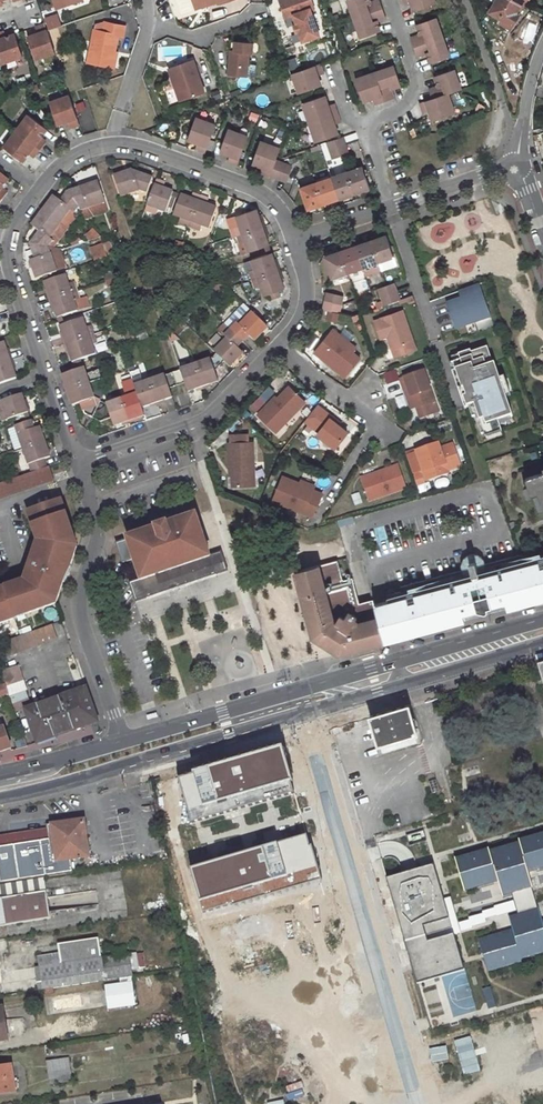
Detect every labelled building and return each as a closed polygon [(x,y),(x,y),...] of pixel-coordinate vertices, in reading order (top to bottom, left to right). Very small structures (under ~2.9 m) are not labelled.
[(281,5),(284,15),(292,13),(295,20),(298,30),(300,37),(304,47),(321,41),(312,14),(316,13),(311,0),(296,0),(281,5)] [(355,23),(385,13),(381,2),(372,6),(370,0),(356,0),(348,3),(355,23)] [(438,4),(436,0),(403,0),(405,5),(412,3),(415,13),(438,4)] [(514,12),(521,0),(495,0),(489,10),(500,17),(498,21),(509,28),(517,14),(514,12)] [(207,3),(195,7),(196,11),(209,7),(207,3)] [(292,13),(284,15),(287,23),(295,20),(292,13)] [(385,13),(355,23),(363,43),(383,36),(379,26),(388,23),(385,13)] [(438,20),(417,27),(421,37),(424,36),(427,46),(445,40),(438,20)] [(125,27),(106,23),(104,32),(95,31),(88,63),(112,68),(116,51),(119,36),(123,37),(125,27)] [(35,62),(55,55),(46,26),(35,30),(37,36),(27,40),(35,62)] [(5,66),(24,59),(16,36),(6,40),(4,33),(0,34),(0,52),(5,66)] [(431,67),(451,60),(445,40),(427,46),(431,55),(428,56),(431,67)] [(252,44),(234,43),(234,52),(230,52),(229,75),(247,76),(248,65),(248,53),(252,53),(252,44)] [(286,62),(290,71),(298,68),(293,59),(286,62)] [(194,62),(170,70),(176,88),(180,87),(184,100),(204,94),(194,62)] [(396,67),(376,74),(386,103),(396,99),(393,91),(403,87),(396,67)] [(293,79),(300,98),(322,90),(319,80),(325,77),(322,69),(298,77),(293,79)] [(450,97),(463,92),(455,71),(435,78),(439,89),(429,92),(433,103),(450,97)] [(356,81),(363,103),(373,100),(376,107),(386,103),(376,74),(356,81)] [(456,116),(450,97),(433,103),(420,107),(423,117),(430,114),(433,124),(456,116)] [(80,129),(70,99),(50,106),(58,129),(68,125),(70,132),(80,129)] [(329,109),(325,99),(302,106),(309,126),(339,117),(336,106),(329,109)] [(50,131),(31,116),(18,133),(43,152),(49,144),(44,140),(50,131)] [(339,117),(309,126),(316,145),(339,137),(336,128),(342,126),(339,117)] [(205,154),(216,125),(196,118),(188,140),(198,144),(196,151),(205,154)] [(221,152),(231,155),(231,156),(228,162),(238,166),(248,136),(229,129),(221,152)] [(18,133),(6,150),(25,164),(31,156),(37,160),(43,152),(18,133)] [(328,143),(334,160),(350,155),(344,138),(328,143)] [(261,141),(253,163),(263,167),(261,174),(271,177),(276,162),(282,148),(261,141)] [(276,162),(271,177),(280,180),(285,165),(276,162)] [(285,165),(280,180),(287,183),(292,167),(285,165)] [(355,194),(372,188),(365,166),(348,172),(355,194)] [(355,194),(348,172),(340,175),(338,169),(330,172),(332,178),(340,199),(340,200),(355,194)] [(4,203),(10,194),(5,190),(11,181),(0,172),(0,199),(4,203)] [(123,201),(141,195),(149,197),(155,181),(146,178),(136,181),(134,174),(116,180),(123,201)] [(340,199),(332,178),(316,183),(325,205),(340,200),(340,199)] [(158,182),(147,215),(157,218),(159,212),(167,215),(174,195),(164,191),(166,185),(158,182)] [(301,188),(309,211),(325,205),(316,183),(301,188)] [(100,185),(87,189),(82,191),(81,187),(68,192),(79,205),(86,203),(89,212),(107,206),(100,185)] [(63,226),(79,205),(68,192),(61,201),(57,198),(45,213),(63,226)] [(190,231),(202,199),(194,195),(192,202),(181,198),(174,217),(182,221),(179,227),(190,231)] [(210,232),(217,211),(207,207),(209,201),(202,199),(190,231),(200,235),(203,229),(210,232)] [(238,219),(241,228),(235,230),(238,239),(265,230),(260,214),(258,212),(238,219)] [(46,248),(63,226),(45,213),(34,228),(38,230),(26,244),(46,248)] [(238,219),(229,222),(233,231),(235,230),(241,228),(238,219)] [(92,229),(83,236),(89,243),(98,237),(92,229)] [(265,230),(238,239),(242,248),(248,246),(251,255),(266,250),(271,248),(265,230)] [(372,240),(380,261),(396,256),(389,234),(372,240)] [(356,246),(364,267),(380,261),(372,240),(356,246)] [(108,241),(90,248),(94,261),(113,253),(108,241)] [(46,248),(26,244),(34,266),(30,268),(35,283),(45,279),(55,276),(46,248)] [(341,251),(348,272),(364,267),(356,246),(341,251)] [(348,272),(341,251),(325,257),(333,278),(348,272)] [(253,263),(256,272),(250,274),(254,282),(280,273),(274,256),(269,257),(253,263)] [(366,275),(382,269),(380,261),(364,267),(366,275)] [(253,263),(246,266),(249,275),(250,274),(256,272),(253,263)] [(265,299),(287,292),(280,273),(254,282),(257,291),(262,289),(265,299)] [(102,282),(111,289),(117,281),(108,274),(102,282)] [(53,302),(80,293),(77,284),(73,286),(70,276),(56,281),(47,284),(53,302)] [(223,283),(218,285),(229,291),(223,283)] [(383,298),(397,293),(394,285),(380,290),(383,298)] [(479,285),(463,291),(465,299),(446,305),(455,330),(490,318),(479,285)] [(81,313),(78,303),(83,302),(80,293),(53,302),(59,320),(81,313)] [(344,298),(327,293),(326,299),(326,302),(342,306),(344,298)] [(397,293),(383,298),(385,302),(386,306),(399,301),(397,293)] [(414,296),(403,300),(404,303),(409,302),(409,305),(416,302),(414,296)] [(325,311),(341,315),(342,311),(342,306),(326,302),(325,311)] [(225,326),(230,332),(236,326),(239,328),(252,315),(245,307),(225,326)] [(382,319),(375,321),(381,339),(388,336),(395,357),(417,350),(403,310),(382,318),(382,319)] [(230,332),(242,344),(249,338),(254,344),(268,331),(252,315),(239,328),(236,326),(230,332)] [(68,346),(95,337),(92,328),(87,330),(84,321),(61,328),(68,346)] [(226,340),(213,353),(217,357),(227,367),(229,369),(243,355),(237,349),(242,344),(230,332),(225,326),(224,326),(218,332),(226,340)] [(150,330),(134,336),(135,338),(138,347),(154,341),(150,330)] [(336,333),(317,356),(348,381),(363,362),(356,356),(359,351),(336,333)] [(95,337),(68,346),(74,365),(96,357),(93,347),(98,346),(95,337)] [(9,359),(3,341),(0,342),(0,362),(9,359)] [(477,417),(483,436),(486,435),(502,429),(501,425),(500,422),(511,418),(514,417),(496,364),(494,365),(489,348),(472,354),(471,351),(458,356),(460,362),(453,365),(462,391),(464,390),(466,398),(461,399),(465,410),(470,408),(474,418),(477,417)] [(212,361),(196,367),(204,388),(220,383),(217,375),(227,367),(217,357),(212,361)] [(0,362),(0,384),(16,378),(9,359),(0,362)] [(204,388),(196,367),(181,372),(185,383),(188,393),(204,388)] [(86,370),(64,377),(69,393),(91,386),(88,377),(86,370)] [(144,384),(140,371),(131,374),(134,383),(135,387),(144,384)] [(101,372),(88,377),(91,386),(102,382),(104,381),(101,372)] [(181,372),(166,377),(169,388),(185,383),(181,372)] [(422,417),(434,413),(420,372),(400,379),(405,393),(411,409),(418,406),(422,417)] [(166,377),(150,382),(158,404),(173,399),(169,388),(166,377)] [(158,404),(150,382),(144,384),(135,387),(138,396),(142,409),(158,404)] [(125,386),(129,399),(138,396),(135,387),(134,383),(125,386)] [(96,401),(91,386),(69,393),(74,408),(82,406),(86,418),(94,421),(102,404),(96,401)] [(275,399),(257,417),(275,434),(305,404),(289,389),(282,395),(284,397),(278,402),(275,399)] [(1,400),(4,409),(0,410),(0,414),(2,420),(28,411),(21,393),(1,400)] [(405,393),(401,394),(407,410),(411,409),(405,393)] [(123,401),(130,423),(145,418),(142,409),(138,396),(129,399),(123,401)] [(123,401),(107,406),(102,404),(94,421),(101,424),(112,421),(114,428),(130,423),(123,401)] [(331,418),(316,407),(304,424),(319,434),(318,436),(337,449),(348,433),(338,426),(330,420),(331,418)] [(340,424),(331,418),(330,420),(338,426),(340,424)] [(31,419),(16,424),(25,448),(46,441),(40,426),(34,428),(31,419)] [(503,433),(502,429),(486,435),(487,438),(503,433)] [(231,445),(228,445),(229,453),(231,453),(233,478),(233,488),(256,487),(253,443),(248,444),(247,436),(231,437),(231,445)] [(46,441),(25,448),(33,472),(48,467),(45,457),(51,455),(46,441)] [(439,443),(431,446),(433,451),(441,448),(439,443)] [(278,444),(274,449),(281,455),(284,450),(278,444)] [(431,446),(418,451),(425,471),(437,466),(440,473),(449,469),(461,465),(454,444),(441,448),(433,451),(431,446)] [(399,465),(362,478),(370,500),(407,487),(399,465)] [(437,466),(425,471),(428,479),(449,471),(449,469),(440,473),(437,466)] [(0,484),(0,499),(54,481),(50,467),(0,484)] [(541,471),(540,467),(521,473),(527,490),(530,489),(534,488),(538,502),(540,505),(542,504),(542,470),(541,471)] [(422,471),(414,474),(418,485),(426,482),(422,471)] [(300,484),(284,478),(274,502),(313,517),(316,509),(317,510),(323,495),(314,491),(314,490),(300,484)] [(316,487),(302,481),(300,484),(314,490),(316,487)] [(530,489),(535,504),(538,502),(534,488),(530,489)] [(358,493),(350,494),(353,506),(361,504),(358,493)] [(15,616),(14,613),(22,610),(23,614),(56,602),(63,580),(59,579),(64,564),(69,566),(76,544),(60,496),(26,508),(37,539),(33,553),(37,555),(34,562),(30,561),(24,579),(0,588),(0,622),(15,616)] [(128,538),(116,542),(122,563),(134,558),(140,578),(129,582),(136,602),(228,569),(221,550),(210,554),(195,513),(167,523),(167,521),(155,525),(156,527),(127,537),(128,538)] [(267,547),(270,557),(279,554),(275,544),(267,547)] [(535,561),(522,554),(512,557),(515,567),(535,561)] [(535,561),(515,567),(512,557),(478,566),(477,561),(471,563),(472,568),(402,588),(403,592),(398,594),(397,592),(395,591),(392,591),(389,593),(389,594),(389,596),(390,598),(391,599),(394,599),(395,602),(392,603),(400,632),(508,601),(542,592),(542,559),(535,561)] [(346,561),(311,571),(329,633),(350,646),(382,636),(373,603),(368,604),(360,579),(351,581),(346,561)] [(66,581),(71,566),(69,566),(64,564),(59,579),(63,580),(64,580),(66,581)] [(311,571),(304,573),(322,638),(344,653),(383,641),(382,636),(350,646),(329,633),(311,571)] [(400,632),(401,636),(509,606),(542,598),(542,592),(508,601),(400,632)] [(382,601),(373,603),(382,636),(392,634),(383,605),(382,601)] [(392,603),(383,605),(392,634),(400,632),(392,603)] [(0,643),(0,659),(58,638),(53,625),(0,643)] [(393,639),(383,641),(344,653),(354,660),(396,648),(393,639)] [(19,665),(1,671),(6,684),(7,687),(24,681),(19,665)] [(24,681),(7,687),(9,693),(27,687),(24,681)] [(0,686),(0,696),(9,693),(7,687),(6,684),(0,686)] [(86,688),(27,708),(39,740),(97,721),(86,688)] [(388,710),(369,716),(377,743),(379,743),(398,737),(399,740),(401,740),(405,739),(406,738),(405,735),(414,733),(416,732),(408,705),(388,710)] [(360,718),(335,726),(338,735),(363,728),(360,718)] [(12,747),(4,725),(0,727),(0,751),(12,747)] [(398,737),(379,743),(382,751),(416,741),(414,733),(405,735),(406,738),(405,739),(401,740),(399,740),(398,737)] [(191,822),(293,792),(280,745),(177,775),(191,822)] [(161,776),(153,779),(154,786),(164,783),(161,776)] [(478,939),(487,972),(521,962),(521,959),(542,953),(542,920),(528,873),(542,868),(542,832),(518,840),(519,841),(489,850),(488,848),(455,858),(464,891),(498,881),(502,896),(511,894),(517,914),(508,916),(512,929),(478,939)] [(307,834),(190,867),(203,915),(321,881),(307,834)] [(386,878),(415,980),(463,966),(433,864),(386,878)] [(146,903),(147,913),(165,909),(163,900),(146,903)] [(60,952),(38,956),(40,966),(62,963),(60,952)] [(144,968),(143,952),(130,954),(132,969),(144,968)] [(488,1009),(495,1007),(490,987),(482,989),(488,1009)] [(464,1079),(480,1074),(471,1045),(454,1050),(464,1079)] [(46,1059),(48,1083),(71,1081),(69,1057),(46,1059)] [(0,1061),(0,1094),(15,1091),(9,1060),(0,1061)]
